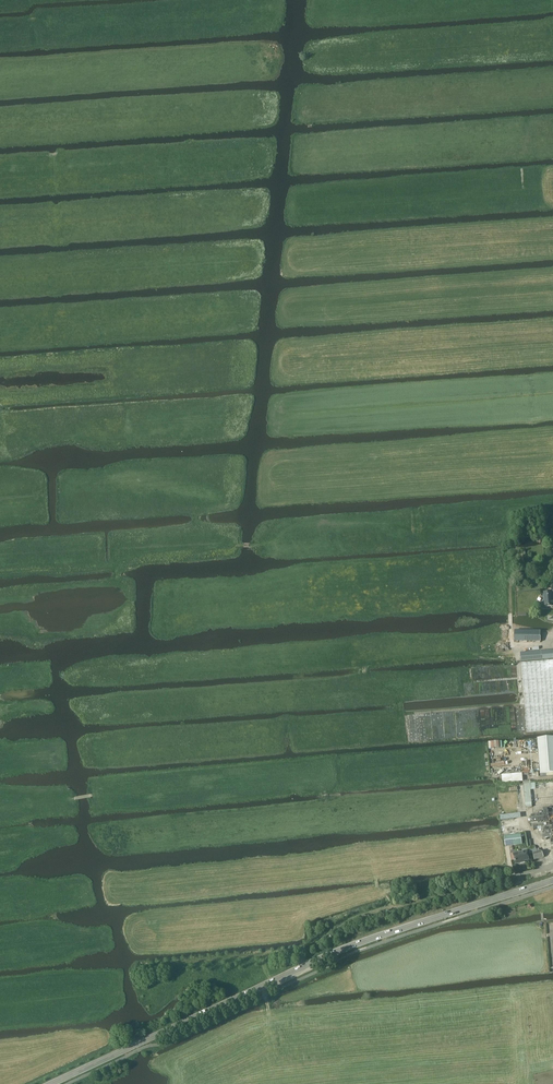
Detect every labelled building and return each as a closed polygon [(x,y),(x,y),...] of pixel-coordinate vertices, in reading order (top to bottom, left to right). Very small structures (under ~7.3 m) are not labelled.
[(552,606),(552,597),(552,595),(544,595),(544,600),(544,607),(552,606)] [(541,641),(541,631),(515,631),(514,640),(541,641)] [(520,653),(521,662),(544,660),(545,661),(548,660),(548,659),(552,659),(552,650),(520,653)] [(548,660),(545,661),(521,662),(527,732),(552,730),(552,660),(548,660)] [(538,739),(540,774),(552,773),(552,738),(538,739)] [(523,772),(502,773),(503,782),(523,781),(523,772)] [(535,783),(524,783),(526,807),(532,807),(531,790),(536,790),(535,783)] [(545,813),(545,810),(537,811),(538,814),(531,814),(533,828),(537,827),(538,830),(542,829),(543,834),(550,834),(551,844),(552,843),(552,812),(545,813)] [(506,846),(522,845),(521,833),(505,835),(506,846)] [(530,853),(533,852),(534,853),(533,853),(535,860),(544,857),(542,850),(537,852),(536,849),(535,845),(528,848),(530,853)] [(521,861),(529,859),(527,851),(513,854),(516,863),(521,862),(521,861)]
